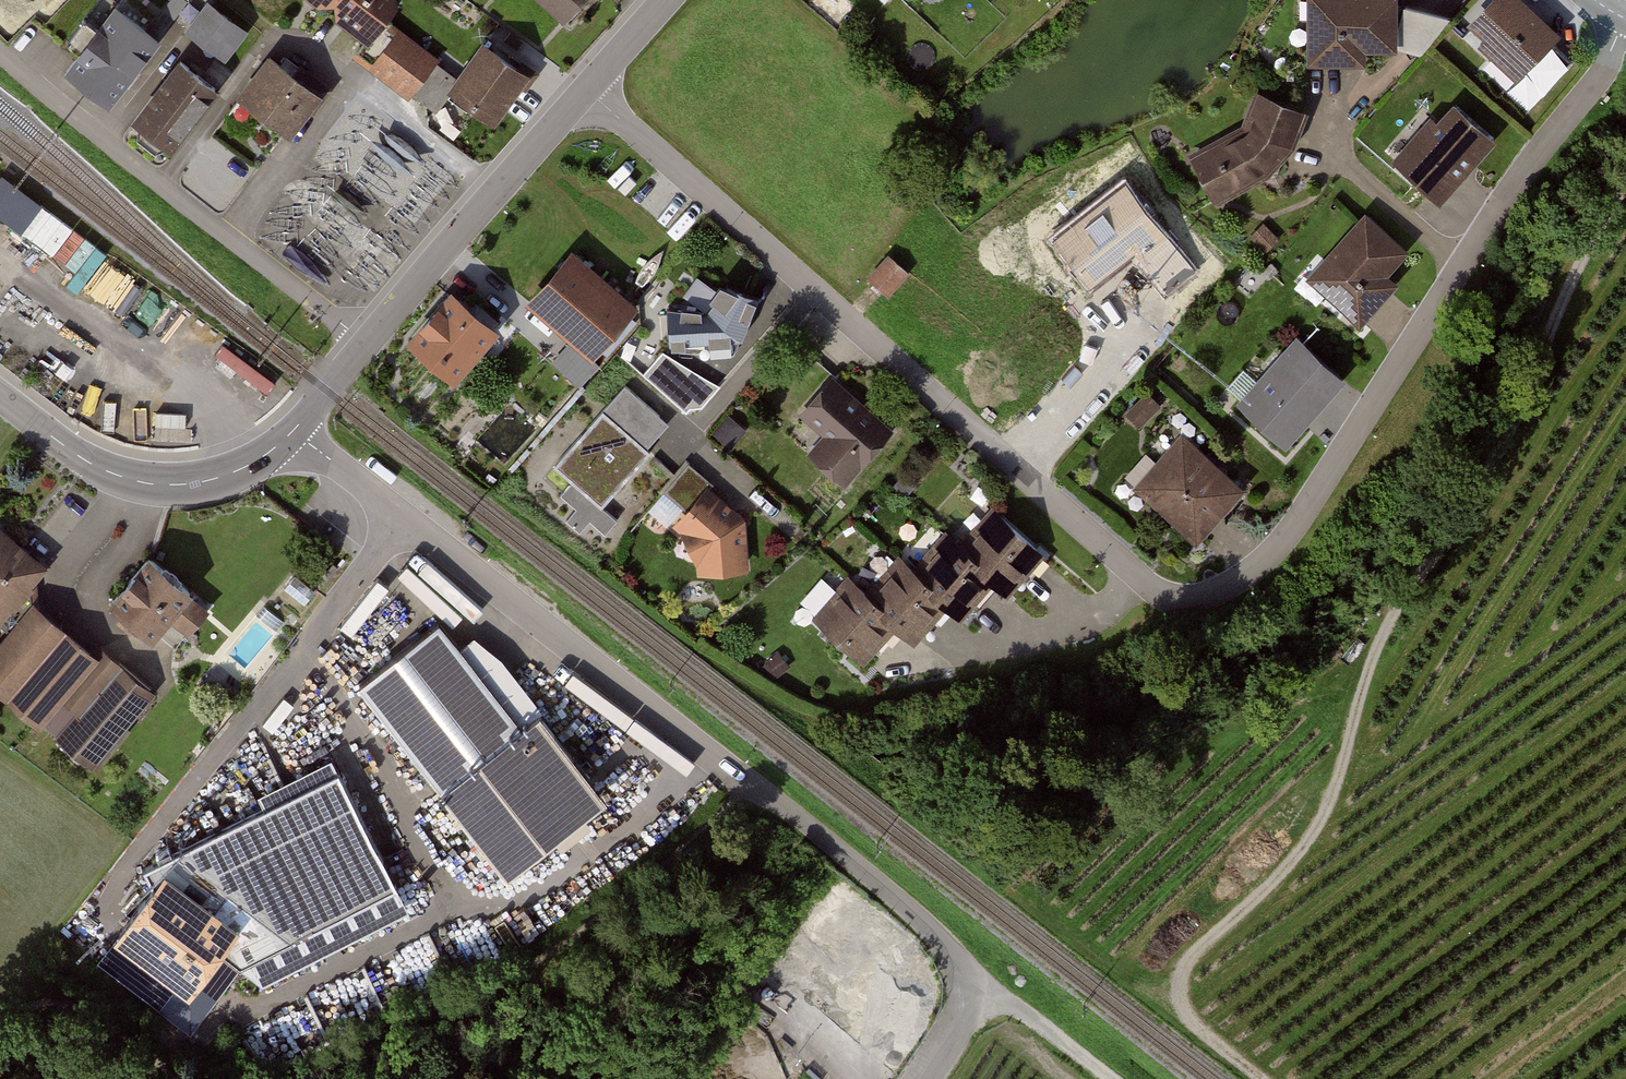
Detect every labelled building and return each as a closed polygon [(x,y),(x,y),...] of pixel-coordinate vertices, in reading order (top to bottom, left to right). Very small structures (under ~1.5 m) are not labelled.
[(327,15),(338,0),(306,0),(327,15)] [(368,45),(401,0),(338,0),(327,15),(368,45)] [(560,25),(581,0),(530,0),(560,25)] [(1301,69),(1389,68),(1388,0),(1300,0),(1301,69)] [(1455,27),(1513,82),(1555,38),(1515,0),(1481,0),(1455,27)] [(245,36),(208,2),(179,34),(216,67),(245,36)] [(53,70),(98,109),(156,42),(111,3),(53,70)] [(360,62),(418,101),(443,65),(385,26),(360,62)] [(526,79),(477,46),(442,97),(491,130),(526,79)] [(259,56),(226,98),(286,144),(319,102),(259,56)] [(209,94),(168,63),(117,130),(158,161),(209,94)] [(1182,158),(1207,207),(1248,191),(1283,156),(1303,114),(1251,100),(1238,131),(1221,146),(1182,158)] [(1442,102),(1388,164),(1434,204),(1488,141),(1442,102)] [(89,274),(108,246),(0,172),(0,213),(89,274)] [(1357,218),(1300,286),(1347,325),(1404,257),(1357,218)] [(640,314),(571,258),(527,311),(597,367),(640,314)] [(905,276),(885,261),(869,283),(888,298),(905,276)] [(761,302),(728,286),(707,320),(667,314),(673,357),(732,359),(761,302)] [(453,295),(403,354),(449,391),(498,332),(453,295)] [(1296,342),(1235,411),(1286,456),(1348,386),(1296,342)] [(896,435),(834,381),(800,419),(823,440),(806,459),(845,493),(896,435)] [(670,429),(625,389),(605,411),(650,452),(670,429)] [(601,415),(556,469),(604,510),(650,456),(601,415)] [(1178,436),(1130,491),(1194,546),(1242,492),(1178,436)] [(690,467),(665,494),(686,512),(710,485),(690,467)] [(748,528),(708,492),(672,531),(700,581),(750,577),(748,528)] [(1000,517),(968,550),(1012,593),(1044,560),(1000,517)] [(0,541),(0,619),(39,575),(0,541)] [(948,542),(915,574),(959,617),(992,585),(948,542)] [(202,605),(147,561),(104,615),(159,659),(202,605)] [(902,565),(869,597),(913,640),(946,608),(902,565)] [(848,588),(816,621),(859,664),(892,631),(848,588)] [(37,607),(0,654),(0,704),(36,732),(56,705),(74,718),(53,745),(92,774),(153,695),(37,607)] [(453,645),(431,618),(347,686),(498,873),(544,836),(557,852),(589,827),(581,816),(593,806),(521,717),(529,705),(470,632),(453,645)] [(255,808),(137,866),(147,873),(222,928),(207,948),(236,969),(247,991),(402,916),(326,761),(250,798),(255,808)] [(207,948),(222,928),(147,873),(97,941),(172,996),(207,948)]
